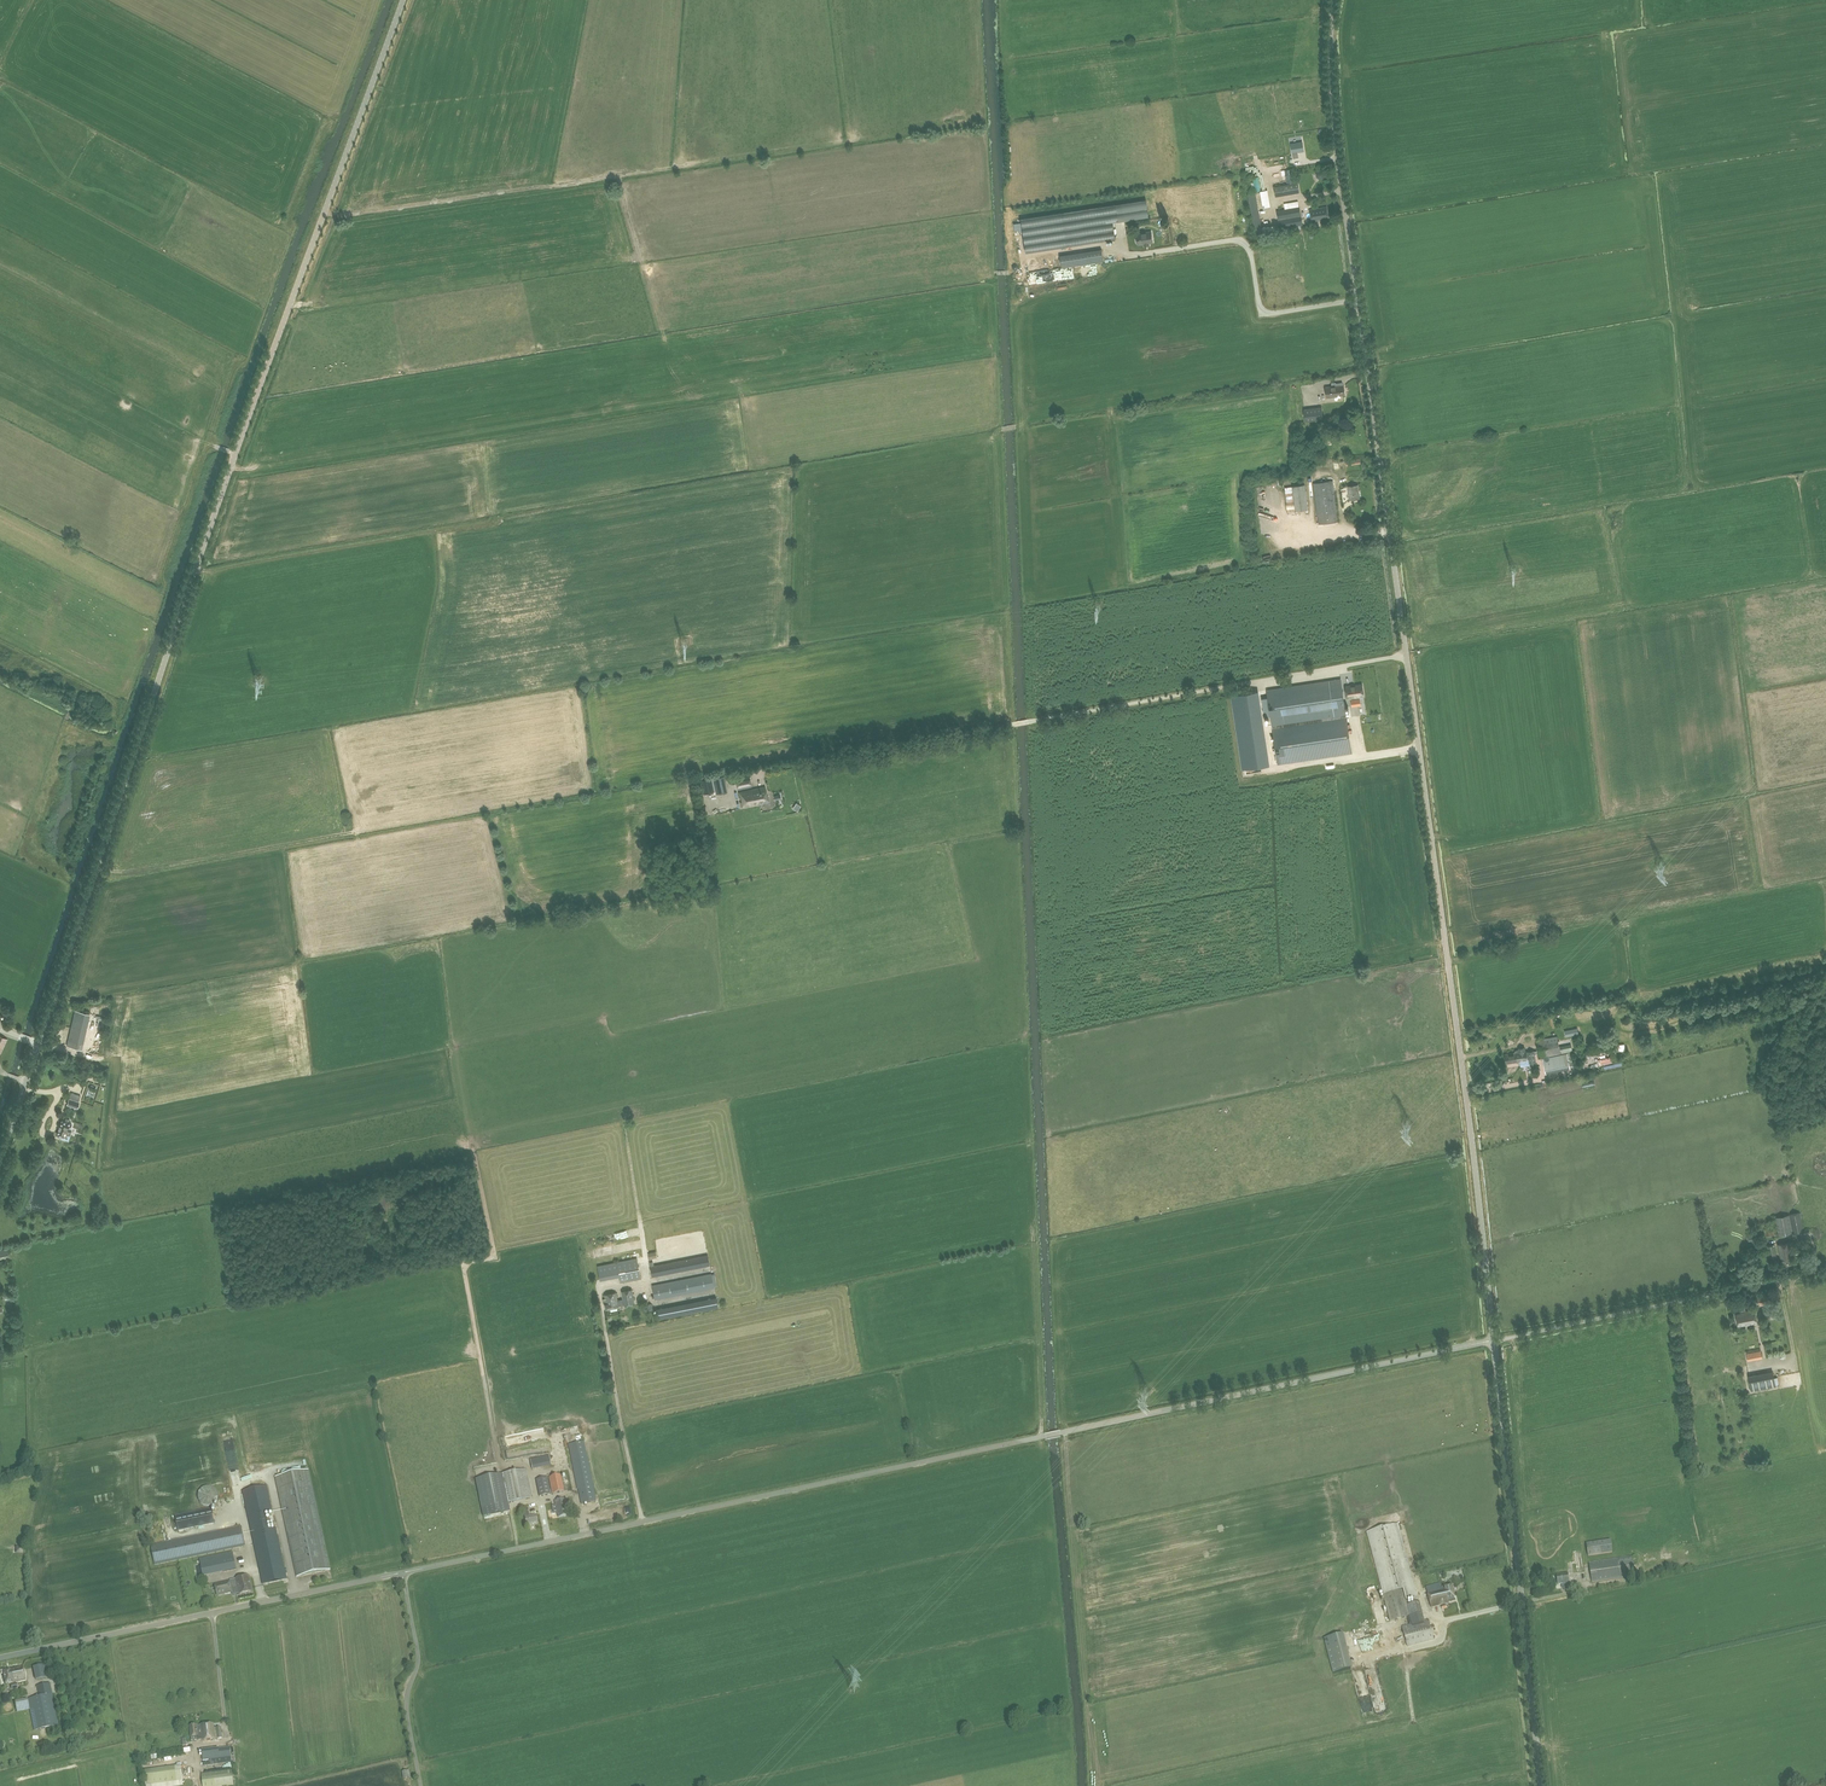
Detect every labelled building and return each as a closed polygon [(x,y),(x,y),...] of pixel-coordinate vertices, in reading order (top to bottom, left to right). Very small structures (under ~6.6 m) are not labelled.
[(1304,151),(1302,142),(1291,144),(1293,158),(1299,157),(1298,152),(1304,151)] [(1292,169),(1281,171),(1282,175),(1285,175),(1287,184),(1295,183),(1292,169)] [(1325,171),(1321,169),(1318,170),(1316,173),(1316,177),(1320,179),(1323,178),(1326,175),(1325,171)] [(1274,187),(1276,196),(1285,194),(1284,185),(1274,187)] [(1267,190),(1260,191),(1263,210),(1271,208),(1267,190)] [(1262,234),(1255,192),(1248,193),(1255,235),(1262,234)] [(1020,219),(1025,252),(1115,238),(1112,222),(1148,216),(1146,200),(1020,219)] [(1276,210),(1279,224),(1280,229),(1303,225),(1300,206),(1276,210)] [(1321,219),(1321,222),(1329,221),(1328,218),(1326,207),(1310,209),(1312,221),(1321,219)] [(1123,223),(1114,224),(1115,231),(1124,230),(1123,223)] [(1138,244),(1144,243),(1145,246),(1149,245),(1149,243),(1153,242),(1151,231),(1136,234),(1138,244)] [(1103,261),(1102,249),(1060,255),(1061,267),(1103,261)] [(1332,383),(1332,386),(1325,387),(1327,398),(1337,397),(1337,395),(1345,394),(1344,386),(1342,386),(1342,383),(1335,383),(1335,382),(1332,383)] [(1316,386),(1295,387),(1295,395),(1316,394),(1316,386)] [(1322,407),(1304,409),(1305,421),(1323,419),(1322,407)] [(1318,524),(1339,521),(1333,481),(1313,483),(1318,524)] [(1295,511),(1308,509),(1305,484),(1292,486),(1295,511)] [(1358,498),(1356,485),(1349,486),(1350,499),(1358,498)] [(1340,679),(1267,690),(1278,764),(1351,753),(1340,679)] [(1347,699),(1359,697),(1358,696),(1364,696),(1362,685),(1357,686),(1357,685),(1346,686),(1347,699)] [(1255,692),(1231,696),(1242,769),(1266,765),(1255,692)] [(701,780),(704,793),(714,791),(714,790),(716,790),(716,794),(727,792),(724,775),(713,777),(701,780)] [(749,775),(736,778),(738,790),(752,787),(749,775)] [(742,807),(759,804),(759,803),(769,801),(765,786),(739,792),(740,797),(741,797),(742,801),(740,802),(742,807)] [(67,1046),(82,1049),(90,1012),(75,1009),(67,1046)] [(1557,1035),(1537,1040),(1541,1058),(1573,1051),(1571,1044),(1560,1046),(1557,1035)] [(1536,1061),(1534,1054),(1537,1054),(1536,1051),(1534,1051),(1534,1050),(1526,1052),(1526,1050),(1525,1050),(1524,1047),(1518,1048),(1519,1050),(1516,1051),(1515,1052),(1505,1054),(1507,1063),(1529,1059),(1530,1062),(1536,1061)] [(1570,1067),(1567,1054),(1543,1059),(1546,1072),(1570,1067)] [(76,1107),(78,1101),(68,1098),(66,1104),(67,1104),(76,1107)] [(69,1133),(71,1128),(70,1127),(71,1123),(68,1122),(69,1118),(65,1117),(64,1121),(61,1120),(57,1134),(61,1135),(66,1137),(68,1133),(69,1133)] [(1793,1232),(1803,1230),(1800,1212),(1790,1214),(1793,1232)] [(1793,1232),(1789,1214),(1775,1217),(1778,1235),(1793,1232)] [(1761,1231),(1761,1232),(1747,1234),(1748,1241),(1777,1235),(1776,1228),(1761,1231)] [(1778,1244),(1780,1257),(1781,1257),(1783,1265),(1793,1262),(1792,1255),(1793,1255),(1792,1252),(1792,1250),(1790,1242),(1778,1244)] [(613,1251),(611,1244),(592,1248),(593,1255),(613,1251)] [(1767,1246),(1770,1260),(1777,1259),(1774,1245),(1767,1246)] [(646,1252),(647,1257),(656,1255),(654,1249),(646,1252)] [(653,1261),(649,1262),(652,1276),(710,1265),(708,1254),(654,1264),(653,1261)] [(620,1282),(641,1278),(637,1257),(597,1265),(600,1279),(619,1276),(620,1282)] [(714,1286),(713,1280),(711,1273),(652,1284),(655,1299),(714,1288),(714,1286)] [(603,1299),(604,1304),(605,1303),(606,1308),(619,1305),(624,1304),(634,1302),(632,1289),(622,1291),(623,1298),(619,1299),(618,1299),(616,1292),(605,1294),(605,1298),(603,1299)] [(1757,1296),(1759,1305),(1773,1303),(1771,1293),(1757,1296)] [(657,1308),(659,1318),(719,1306),(717,1296),(657,1308)] [(1754,1310),(1746,1311),(1740,1313),(1736,1313),(1738,1325),(1746,1324),(1746,1325),(1757,1323),(1754,1310)] [(1773,1372),(1749,1376),(1751,1390),(1775,1386),(1773,1372)] [(596,1501),(585,1447),(584,1441),(569,1444),(569,1447),(581,1504),(596,1501)] [(551,1466),(549,1455),(530,1459),(532,1469),(551,1466)] [(525,1469),(502,1474),(508,1503),(531,1498),(525,1469)] [(275,1477),(297,1577),(330,1570),(308,1470),(275,1477)] [(476,1480),(482,1509),(484,1517),(509,1512),(510,1511),(508,1504),(508,1503),(502,1474),(476,1480)] [(549,1477),(552,1493),(564,1491),(561,1474),(549,1477)] [(550,1494),(547,1477),(536,1479),(539,1496),(550,1494)] [(209,1486),(206,1486),(205,1487),(203,1487),(202,1488),(201,1489),(201,1490),(200,1491),(199,1492),(198,1493),(198,1494),(198,1497),(198,1499),(199,1500),(199,1501),(200,1502),(201,1503),(203,1505),(204,1505),(205,1506),(206,1506),(207,1506),(208,1506),(209,1506),(210,1506),(211,1506),(213,1505),(214,1504),(215,1503),(216,1502),(217,1500),(217,1498),(218,1497),(218,1495),(217,1494),(217,1493),(216,1491),(216,1490),(214,1489),(214,1488),(212,1487),(211,1487),(210,1486),(209,1486)] [(242,1492),(263,1584),(287,1579),(276,1528),(268,1530),(265,1515),(272,1513),(267,1486),(242,1492)] [(553,1506),(554,1514),(558,1513),(558,1517),(569,1515),(566,1500),(555,1502),(556,1505),(553,1506)] [(211,1508),(176,1515),(179,1530),(215,1523),(211,1508)] [(524,1511),(527,1524),(537,1522),(535,1514),(529,1516),(528,1510),(524,1511)] [(1369,1517),(1353,1521),(1355,1531),(1371,1527),(1369,1517)] [(1367,1532),(1383,1595),(1390,1621),(1410,1616),(1412,1624),(1424,1621),(1422,1613),(1411,1571),(1398,1524),(1367,1532)] [(241,1526),(150,1544),(155,1565),(245,1546),(241,1526)] [(1613,1553),(1611,1540),(1586,1543),(1588,1556),(1613,1553)] [(236,1569),(232,1552),(199,1559),(203,1576),(236,1569)] [(1592,1582),(1635,1576),(1632,1556),(1589,1562),(1592,1582)] [(1561,1584),(1562,1587),(1563,1587),(1564,1590),(1568,1590),(1567,1586),(1570,1586),(1569,1583),(1568,1573),(1557,1575),(1558,1584),(1561,1584)] [(234,1579),(232,1579),(235,1590),(232,1590),(233,1592),(233,1594),(238,1593),(238,1594),(253,1591),(251,1585),(250,1585),(248,1576),(234,1579)] [(235,1590),(232,1579),(230,1580),(215,1584),(217,1595),(233,1592),(232,1590),(235,1590)] [(1445,1603),(1441,1587),(1440,1583),(1426,1587),(1431,1608),(1442,1605),(1445,1604),(1445,1603)] [(1451,1585),(1441,1587),(1445,1603),(1455,1601),(1451,1585)] [(1368,1605),(1373,1611),(1378,1607),(1374,1601),(1368,1605)] [(1412,1624),(1402,1626),(1408,1646),(1434,1639),(1428,1619),(1424,1621),(1412,1624)] [(1370,1629),(1352,1631),(1353,1638),(1371,1636),(1370,1629)] [(1324,1638),(1333,1673),(1351,1669),(1342,1634),(1324,1638)] [(50,1676),(47,1664),(33,1667),(35,1679),(50,1676)] [(2,1670),(5,1683),(11,1682),(16,1681),(25,1679),(22,1666),(2,1670)] [(28,1698),(30,1709),(34,1730),(58,1725),(50,1683),(36,1685),(38,1696),(28,1698)] [(30,1709),(28,1698),(15,1701),(17,1711),(30,1709)] [(195,1736),(198,1735),(199,1740),(202,1740),(215,1738),(217,1738),(223,1738),(221,1727),(216,1727),(214,1728),(213,1723),(201,1725),(197,1725),(190,1726),(191,1736),(195,1736)] [(203,1765),(231,1762),(230,1747),(201,1750),(203,1765)] [(175,1766),(144,1770),(146,1785),(177,1781),(183,1780),(181,1765),(175,1766)] [(233,1784),(232,1770),(201,1774),(202,1785),(219,1785),(233,1784)] [(402,1772),(403,1779),(410,1778),(409,1770),(402,1772)]
